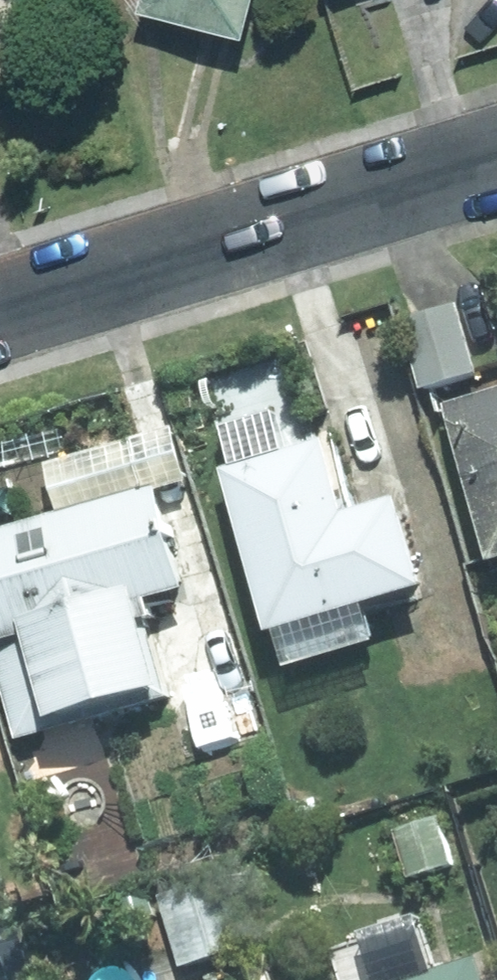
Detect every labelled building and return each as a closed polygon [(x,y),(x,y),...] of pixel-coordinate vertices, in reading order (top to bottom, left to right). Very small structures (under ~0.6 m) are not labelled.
[(238,38),(248,0),(141,0),(137,13),(238,38)] [(18,70),(0,4),(0,75),(18,70)] [(456,303),(399,319),(419,386),(475,370),(456,303)] [(439,402),(485,558),(496,555),(496,385),(439,402)] [(392,492),(353,503),(333,433),(280,448),(269,407),(213,423),(225,465),(217,467),(262,625),(271,623),(282,661),(369,636),(359,600),(417,583),(392,492)] [(55,513),(149,487),(183,478),(168,426),(41,462),(55,513)] [(177,586),(149,487),(55,513),(0,529),(0,688),(14,738),(165,696),(137,597),(177,586)] [(433,816),(390,830),(406,877),(448,863),(433,816)] [(222,875),(157,895),(179,964),(243,944),(222,875)] [(471,959),(432,971),(418,923),(329,951),(338,979),(478,979),(471,959)] [(0,942),(0,979),(28,979),(16,937),(0,942)]
